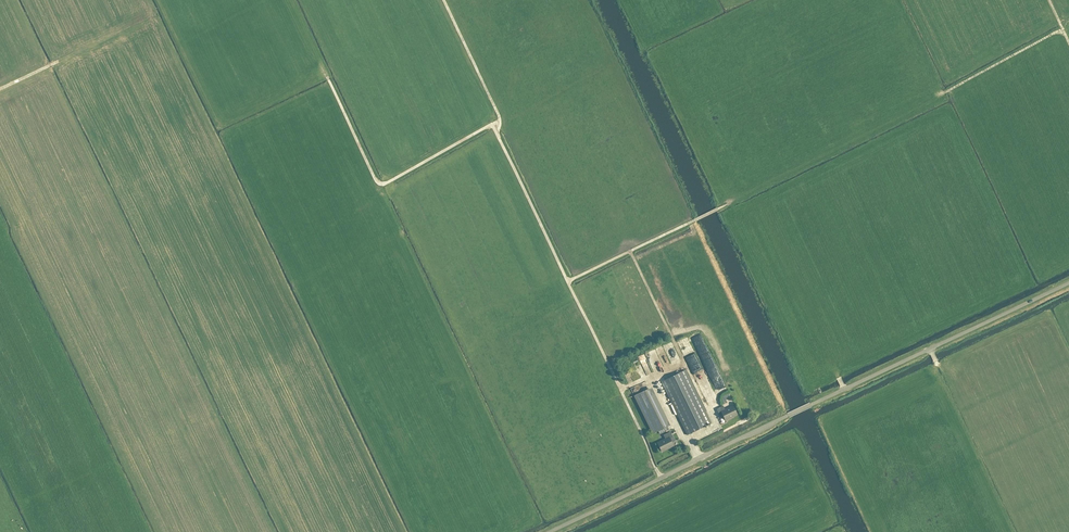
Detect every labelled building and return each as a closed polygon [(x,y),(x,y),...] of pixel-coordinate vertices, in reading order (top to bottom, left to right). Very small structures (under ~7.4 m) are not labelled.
[(673,340),(665,342),(669,352),(677,350),(673,340)] [(663,362),(670,360),(664,344),(657,346),(663,362)] [(653,348),(647,351),(650,358),(656,355),(653,348)] [(648,372),(654,370),(645,352),(640,354),(648,372)] [(687,435),(711,424),(685,370),(661,382),(687,435)] [(718,389),(727,386),(723,373),(713,376),(718,389)] [(634,397),(653,434),(670,425),(652,388),(634,397)] [(725,420),(737,415),(733,406),(725,410),(723,406),(716,409),(721,418),(723,417),(725,420)] [(671,442),(674,441),(670,432),(663,435),(665,439),(657,443),(661,451),(673,446),(671,442)]
